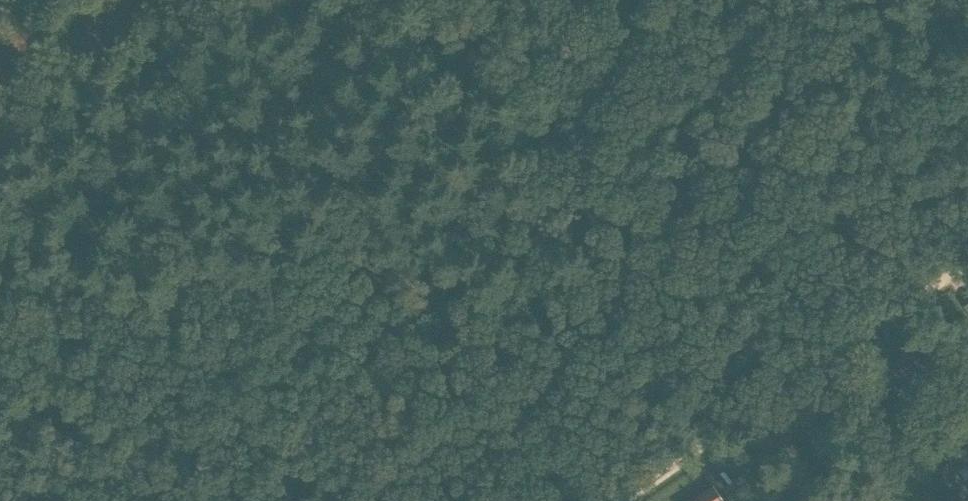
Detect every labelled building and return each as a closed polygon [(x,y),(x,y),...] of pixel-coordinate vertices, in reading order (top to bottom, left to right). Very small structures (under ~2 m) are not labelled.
[(714,488),(695,500),(723,500),(714,488)]
